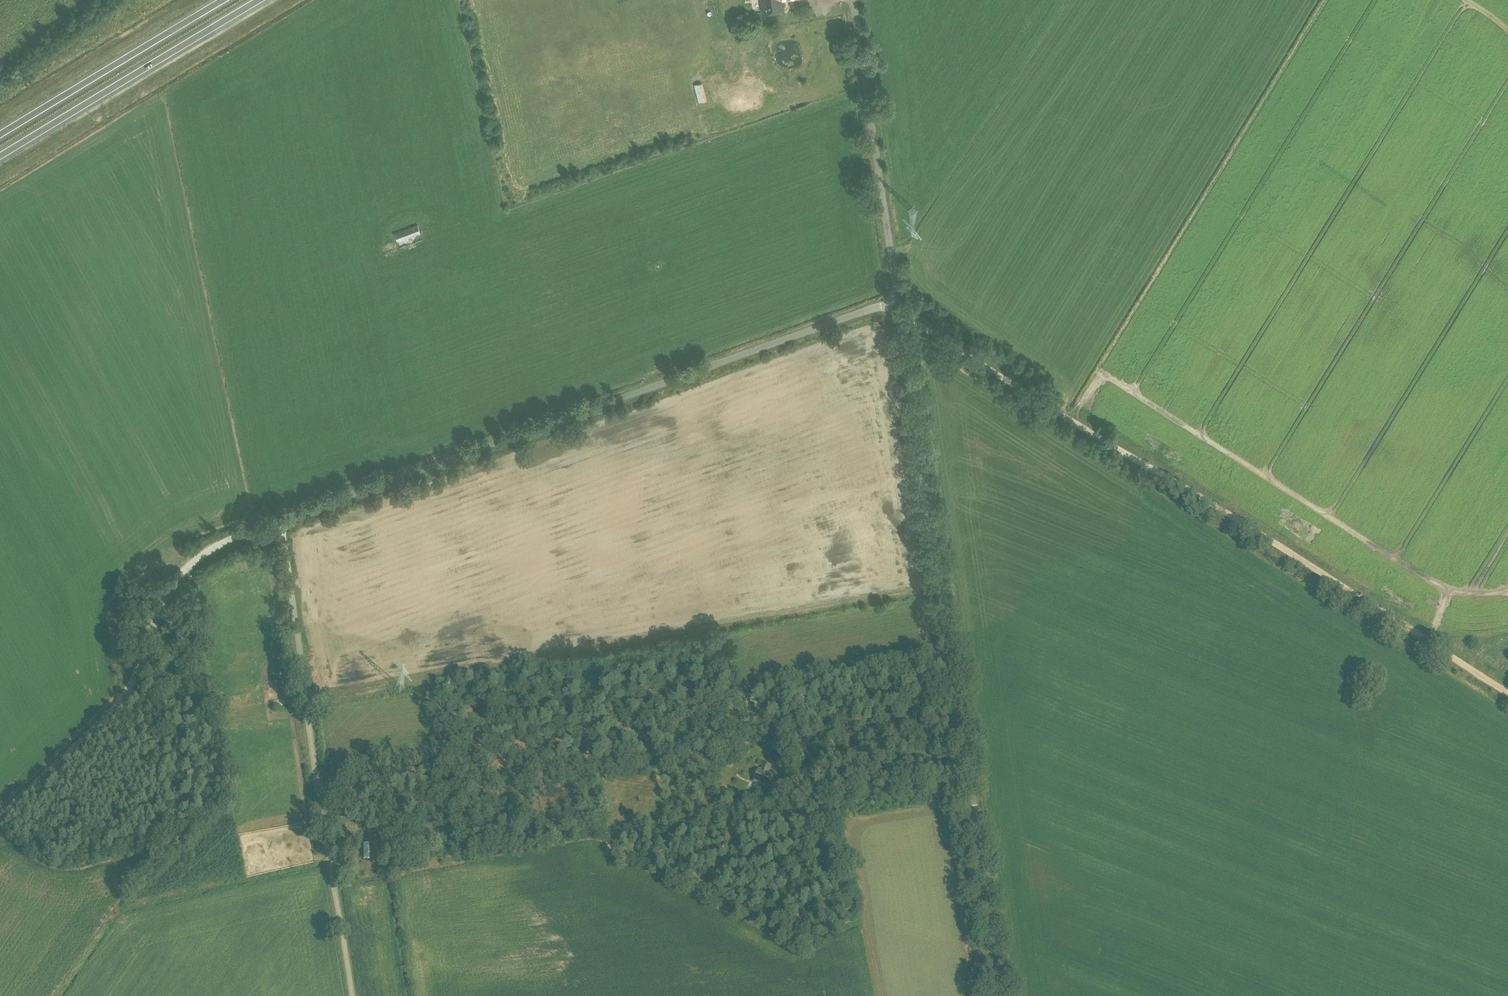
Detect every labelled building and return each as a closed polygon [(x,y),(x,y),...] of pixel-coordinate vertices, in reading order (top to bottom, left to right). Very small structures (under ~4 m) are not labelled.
[(763,12),(785,9),(783,0),(785,0),(761,0),(763,12)] [(746,19),(749,15),(746,13),(743,17),(742,16),(735,23),(741,28),(747,20),(746,19)] [(699,102),(707,100),(703,83),(694,85),(699,102)] [(398,242),(421,233),(418,224),(395,232),(398,242)] [(280,697),(292,696),(290,686),(279,687),(280,697)] [(33,730),(45,741),(49,737),(37,726),(33,730)] [(768,774),(773,765),(765,762),(761,770),(759,769),(753,781),(766,787),(772,775),(768,774)]
